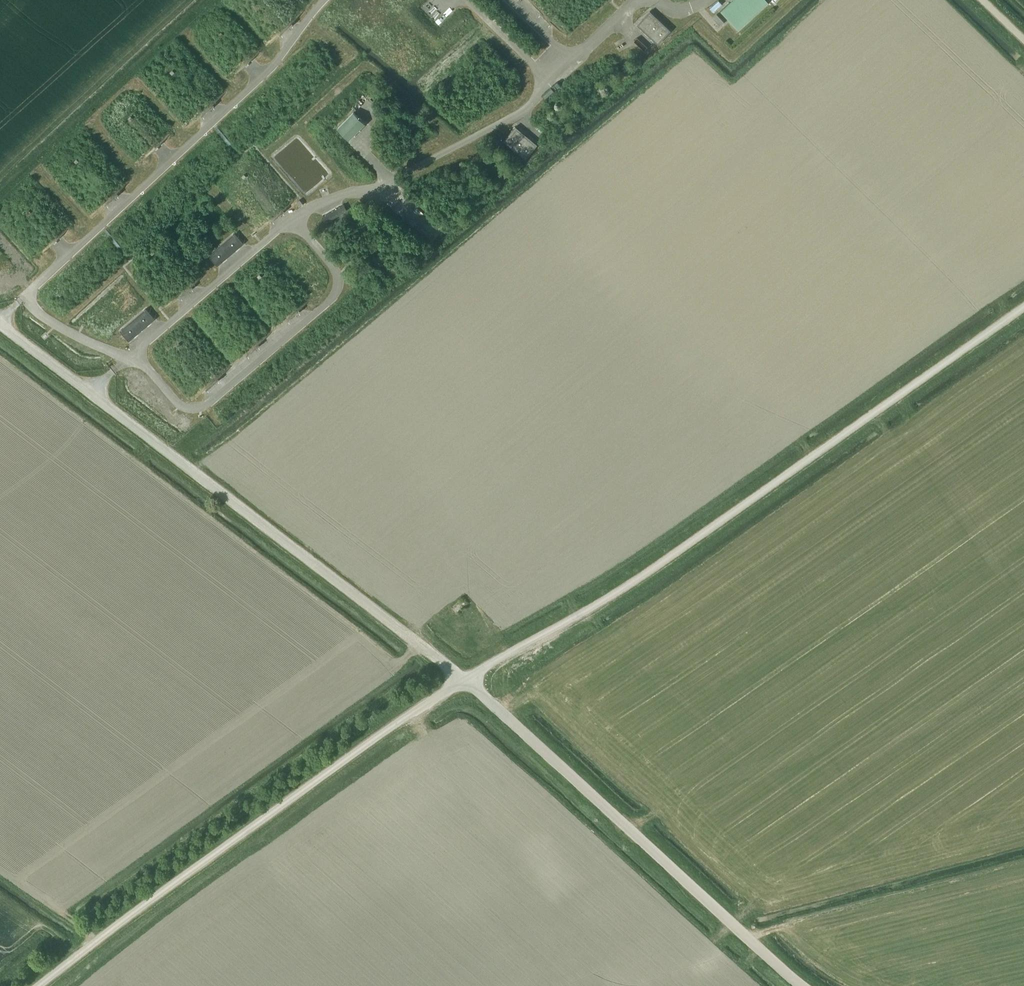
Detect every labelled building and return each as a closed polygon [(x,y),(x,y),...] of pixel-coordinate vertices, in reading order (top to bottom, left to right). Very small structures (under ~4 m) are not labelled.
[(728,3),(720,10),(738,29),(768,2),(767,0),(732,0),(728,3)] [(637,25),(658,44),(670,30),(650,11),(637,25)] [(717,14),(712,18),(720,26),(724,22),(717,14)] [(365,123),(358,117),(353,112),(337,128),(349,140),(365,123)] [(537,144),(536,143),(515,126),(504,141),(526,159),(537,144)] [(322,217),(325,223),(347,210),(343,204),(322,217)] [(217,266),(243,243),(235,233),(208,255),(217,266)] [(129,341),(155,319),(146,308),(120,331),(129,341)] [(463,596),(450,607),(457,614),(459,612),(460,613),(462,612),(461,611),(470,603),(463,596)]
